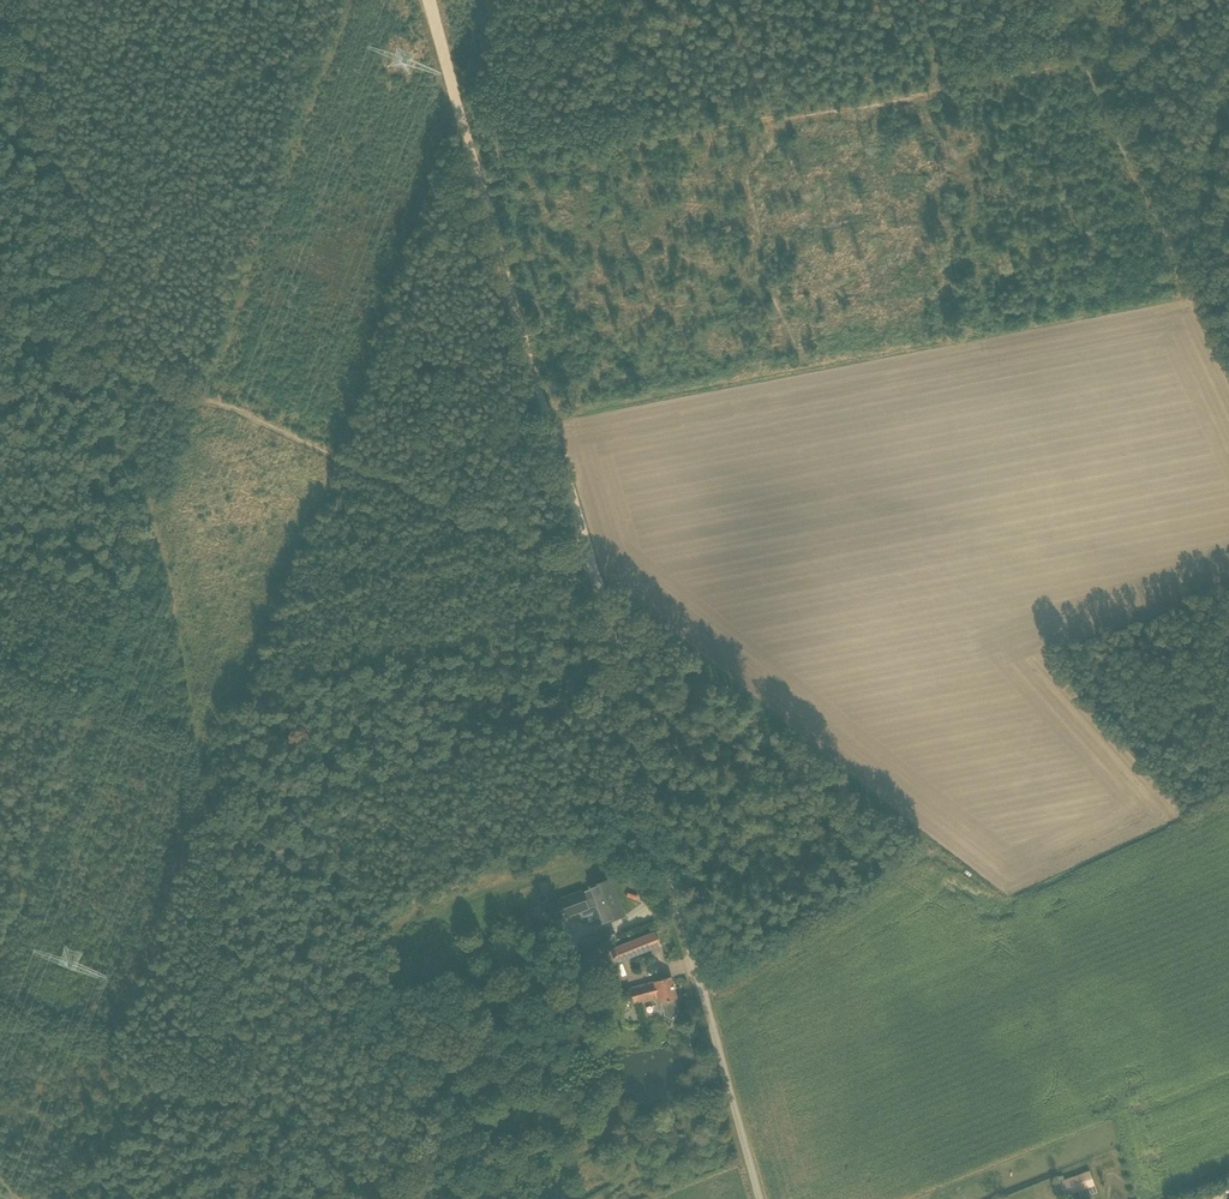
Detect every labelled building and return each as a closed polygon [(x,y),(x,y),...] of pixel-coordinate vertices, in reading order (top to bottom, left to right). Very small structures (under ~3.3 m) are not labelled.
[(596,904),(604,923),(624,915),(610,879),(590,887),(591,889),(582,892),(582,891),(557,901),(563,917),(588,908),(588,907),(596,904)] [(612,930),(590,938),(579,942),(582,950),(615,938),(612,930)] [(615,963),(660,945),(655,932),(610,950),(615,963)] [(660,1003),(661,1002),(665,1015),(674,1020),(679,1011),(676,998),(677,998),(671,977),(654,982),(655,984),(648,986),(647,983),(631,988),(636,1004),(659,998),(660,1003)] [(1082,1173),(1064,1180),(1062,1175),(1057,1177),(1064,1196),(1078,1191),(1081,1198),(1097,1192),(1089,1171),(1082,1173)]
